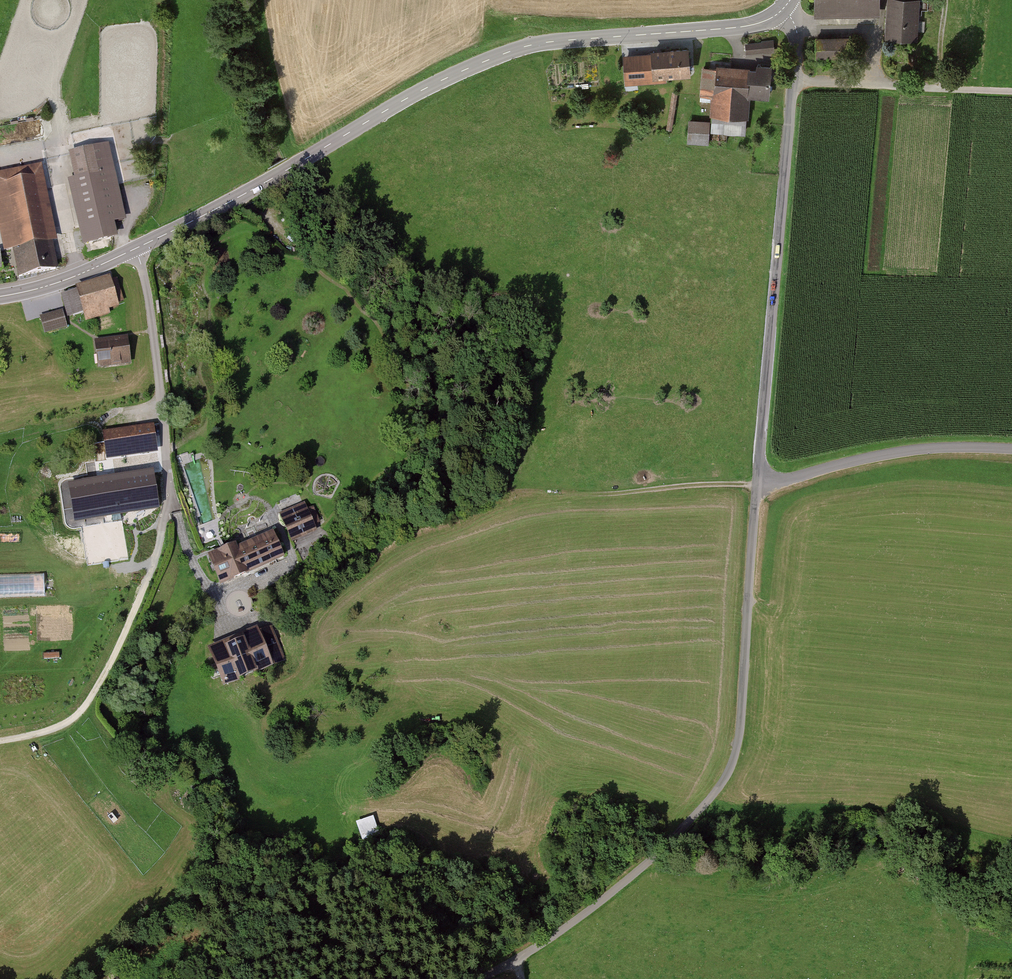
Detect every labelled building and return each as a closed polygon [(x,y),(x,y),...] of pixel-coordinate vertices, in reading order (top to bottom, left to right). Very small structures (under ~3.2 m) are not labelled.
[(817,16),(878,15),(878,0),(817,0),(817,16)] [(887,36),(914,38),(917,0),(890,0),(887,36)] [(849,35),(817,36),(817,57),(849,56),(849,35)] [(746,45),(747,54),(775,52),(774,43),(746,45)] [(653,52),(655,77),(692,75),(690,50),(653,52)] [(713,97),(711,115),(747,120),(750,98),(767,100),(770,74),(717,67),(717,71),(704,70),(701,96),(713,97)] [(709,143),(710,120),(689,119),(689,143),(709,143)] [(109,142),(68,151),(74,176),(68,178),(82,244),(118,236),(115,222),(127,219),(109,142)] [(0,172),(0,236),(3,251),(12,248),(18,276),(58,267),(52,241),(57,240),(41,163),(0,172)] [(76,289),(61,293),(67,317),(82,313),(85,321),(111,314),(110,309),(119,306),(118,303),(124,302),(117,279),(111,281),(110,275),(75,285),(76,289)] [(63,312),(42,318),(46,333),(67,327),(63,312)] [(127,339),(96,343),(99,367),(130,363),(127,339)] [(105,431),(108,458),(158,452),(155,425),(105,431)] [(161,465),(135,469),(139,491),(164,487),(161,465)] [(82,480),(88,525),(115,521),(113,510),(141,506),(139,491),(135,469),(135,467),(96,472),(97,477),(82,480)] [(145,497),(146,507),(155,505),(154,496),(145,497)] [(281,513),(293,540),(316,531),(304,503),(281,513)] [(211,557),(222,583),(284,559),(273,532),(211,557)] [(220,676),(224,686),(286,659),(272,627),(260,632),(258,627),(208,648),(214,663),(208,666),(213,679),(220,676)] [(378,833),(373,818),(358,823),(364,839),(378,833)]
